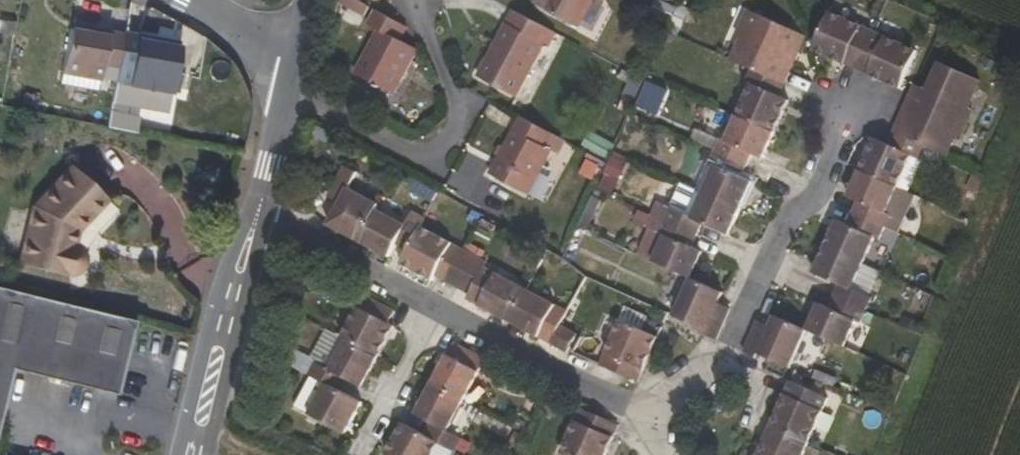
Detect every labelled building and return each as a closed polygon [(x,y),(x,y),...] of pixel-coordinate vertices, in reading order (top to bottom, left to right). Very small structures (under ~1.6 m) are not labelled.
[(600,0),(546,0),(540,12),(582,34),(600,0)] [(804,36),(747,11),(736,36),(741,39),(732,59),(743,65),(783,83),(804,36)] [(376,12),(369,26),(379,31),(356,76),(374,85),(368,98),(398,115),(406,100),(395,94),(419,51),(401,42),(408,28),(376,12)] [(828,13),(816,41),(813,49),(856,68),(873,32),(828,13)] [(515,101),(545,42),(506,22),(477,80),(515,101)] [(82,76),(82,80),(114,85),(120,52),(107,50),(109,35),(69,29),(62,73),(82,76)] [(904,80),(917,51),(873,32),(856,68),(901,87),(904,80)] [(138,40),(136,54),(120,52),(114,85),(149,91),(150,88),(170,92),(178,47),(138,40)] [(974,110),(969,108),(982,80),(942,63),(930,91),(925,88),(918,105),(920,106),(916,114),(905,108),(894,133),(926,147),(948,157),(957,135),(962,137),(974,110)] [(778,95),(783,83),(743,65),(738,76),(750,81),(735,113),(773,130),(787,98),(778,95)] [(773,130),(735,113),(721,142),(711,137),(706,146),(745,164),(751,154),(760,159),(773,130)] [(531,195),(559,138),(520,118),(492,175),(531,195)] [(911,155),(921,159),(926,147),(894,133),(889,144),(874,138),(859,170),(896,187),(911,155)] [(739,178),(745,164),(706,146),(700,160),(711,165),(700,189),(739,207),(750,183),(739,178)] [(594,187),(607,193),(625,155),(611,149),(594,187)] [(30,208),(18,263),(71,275),(73,274),(76,272),(79,269),(81,266),(82,262),(83,259),(82,255),(81,251),(79,248),(77,245),(74,243),(76,230),(103,199),(68,166),(30,208)] [(379,206),(349,190),(358,174),(346,168),(330,196),(341,203),(329,225),(360,242),(377,210),(379,206)] [(889,217),(884,215),(896,187),(859,170),(847,198),(859,203),(853,215),(884,229),(889,217)] [(700,189),(682,181),(669,208),(655,201),(649,213),(663,219),(695,233),(701,221),(726,234),(739,207),(700,189)] [(577,225),(588,230),(601,200),(590,195),(577,225)] [(412,212),(405,226),(377,210),(360,242),(387,256),(394,243),(407,250),(419,227),(424,219),(412,212)] [(874,239),(879,241),(884,229),(853,215),(848,227),(836,223),(825,248),(862,265),(874,239)] [(663,219),(657,232),(662,234),(651,259),(689,276),(700,251),(689,247),(695,233),(663,219)] [(460,249),(419,227),(407,250),(400,262),(429,278),(431,274),(444,281),(460,249)] [(874,299),(851,290),(862,265),(825,248),(814,272),(841,285),(836,298),(868,312),(874,299)] [(471,255),(460,249),(444,281),(454,287),(471,255)] [(482,261),(471,255),(454,287),(465,293),(479,266),(482,261)] [(463,297),(505,319),(522,288),(479,266),(465,293),(463,297)] [(713,342),(727,311),(715,305),(721,291),(689,276),(671,317),(703,331),(700,337),(713,342)] [(136,321),(0,287),(0,415),(11,369),(117,396),(136,321)] [(566,311),(522,288),(505,319),(548,342),(558,325),(561,319),(566,311)] [(364,294),(341,336),(377,356),(394,326),(388,322),(394,310),(364,294)] [(856,323),(862,325),(868,312),(836,298),(830,311),(818,305),(807,330),(845,347),(856,323)] [(758,354),(790,368),(807,330),(775,315),(770,327),(757,321),(743,351),(756,358),(758,354)] [(655,338),(618,321),(599,365),(635,383),(655,338)] [(573,333),(558,325),(548,342),(564,350),(573,333)] [(341,336),(325,366),(345,377),(360,385),(377,356),(341,336)] [(429,384),(462,402),(485,359),(452,341),(429,384)] [(311,376),(295,405),(344,431),(360,402),(338,390),(345,377),(325,366),(315,361),(308,374),(311,376)] [(768,429),(807,446),(828,398),(789,381),(768,429)] [(414,414),(430,422),(446,431),(462,402),(429,384),(414,414)] [(559,454),(561,454),(604,454),(616,427),(579,409),(559,454)] [(386,453),(391,454),(433,454),(439,443),(455,451),(461,439),(446,431),(430,422),(423,435),(402,423),(386,453)] [(807,446),(768,429),(756,454),(803,454),(807,446)]
